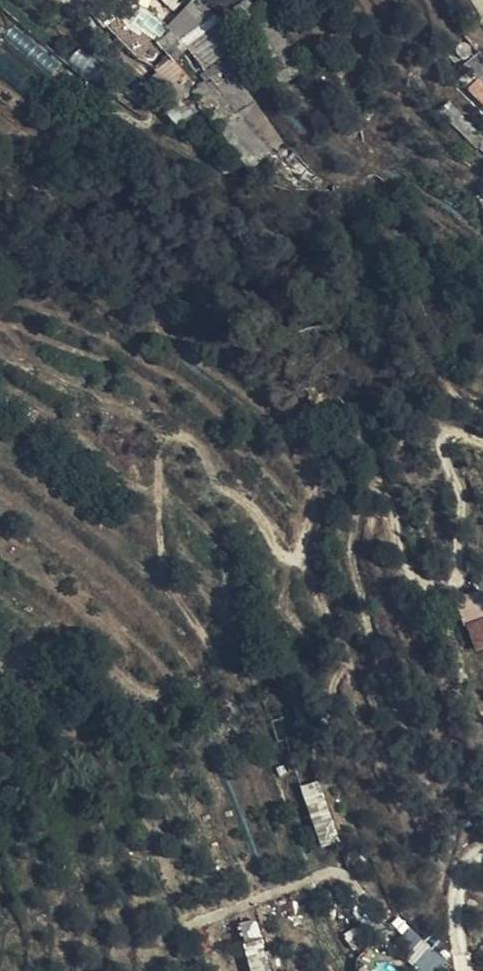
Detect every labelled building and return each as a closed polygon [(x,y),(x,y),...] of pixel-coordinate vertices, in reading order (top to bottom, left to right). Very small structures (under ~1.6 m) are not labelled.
[(268,163),(264,157),(215,89),(234,75),(224,60),(234,51),(213,22),(218,17),(199,0),(195,0),(190,5),(166,31),(168,33),(160,40),(197,91),(193,94),(222,137),(247,175),(268,163)] [(137,61),(157,69),(168,58),(154,44),(118,19),(107,31),(137,61)] [(455,61),(471,53),(470,51),(467,47),(461,46),(457,47),(454,51),(453,56),(455,61)] [(224,60),(234,75),(245,67),(234,51),(224,60)] [(471,55),(471,53),(455,61),(457,63),(463,64),(467,63),(470,60),(471,55)] [(173,85),(182,77),(168,58),(157,69),(168,84),(171,83),(173,85)] [(467,74),(479,61),(476,58),(462,69),(467,74)] [(479,61),(467,74),(477,84),(479,83),(482,79),(482,66),(479,61)] [(264,157),(282,144),(234,75),(215,89),(264,157)] [(468,94),(482,108),(482,107),(482,87),(479,83),(477,84),(468,94)] [(362,121),(375,115),(376,115),(371,103),(357,110),(362,121)] [(449,103),(439,113),(472,148),(482,155),(482,138),(482,137),(449,103)] [(289,183),(307,168),(284,143),(282,144),(264,157),(268,163),(278,176),(282,179),(286,182),(289,183)] [(233,695),(244,690),(242,684),(230,689),(233,695)] [(247,697),(244,690),(233,695),(235,701),(247,697)] [(335,849),(313,794),(297,801),(320,855),(335,849)] [(397,921),(386,928),(393,939),(405,932),(397,921)] [(410,927),(405,932),(396,942),(425,970),(432,970),(443,960),(410,927)]
